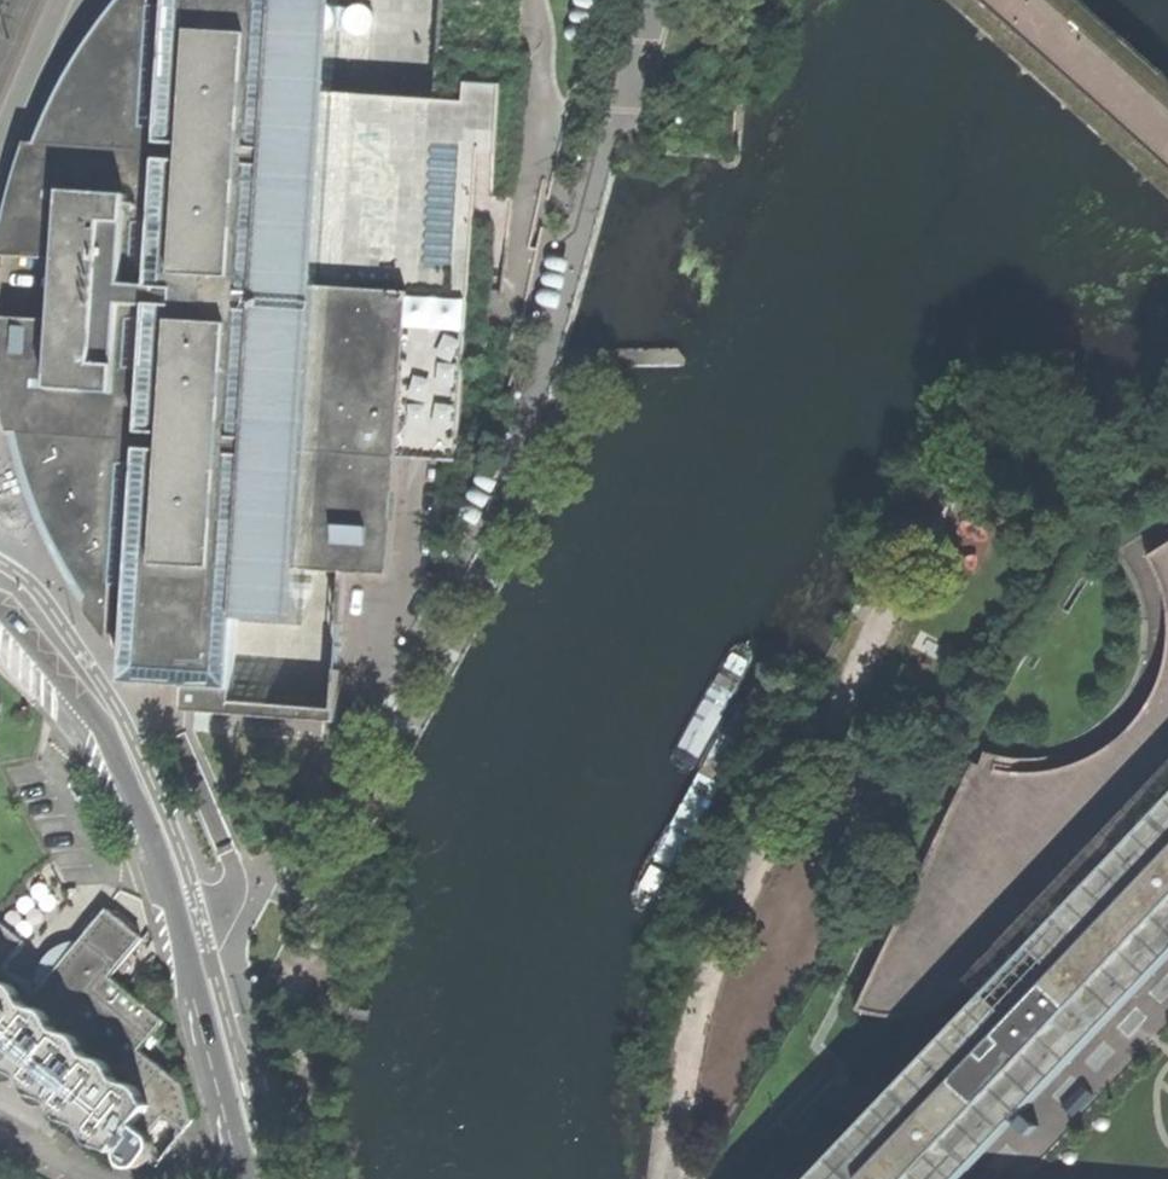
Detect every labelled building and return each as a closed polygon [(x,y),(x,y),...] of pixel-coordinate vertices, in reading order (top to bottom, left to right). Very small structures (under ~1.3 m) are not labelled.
[(338,667),(333,667),(330,707),(235,699),(236,689),(240,620),(297,621),(301,568),(338,570),(335,620),(341,620),(345,571),(389,573),(398,456),(459,461),(461,438),(497,440),(511,377),(515,346),(573,85),(593,0),(440,0),(432,99),(382,94),(334,91),(339,32),(348,32),(357,35),(364,34),(370,31),(374,24),(374,20),(374,16),(369,9),(362,4),(355,4),(348,8),(341,7),(341,0),(170,0),(169,4),(160,3),(151,2),(151,0),(104,0),(83,27),(56,69),(32,120),(10,181),(0,220),(0,255),(61,260),(57,321),(0,315),(0,409),(6,441),(24,496),(43,542),(66,582),(87,614),(106,638),(109,583),(129,584),(123,681),(182,685),(181,708),(334,721),(338,667)] [(1141,553),(1152,576),(1159,599),(1162,623),(1161,649),(1156,672),(1145,695),(1130,718),(1114,734),(1094,749),(1072,760),(1045,768),(1019,770),(995,767),(970,761),(963,777),(955,777),(872,947),(879,952),(850,1011),(864,1015),(884,1018),(906,1015),(926,1010),(945,1001),(962,986),(976,1000),(806,1178),(1027,1178),(1167,1030),(1167,536),(1141,553)] [(659,897),(666,890),(753,715),(754,706),(749,697),(741,693),(731,694),(724,701),(637,876),(636,886),(640,895),(649,899),(659,897)] [(105,910),(81,938),(113,963),(91,991),(152,1040),(165,1023),(165,1019),(113,977),(142,941),(142,938),(108,909),(105,910)] [(115,1152),(121,1145),(124,1148),(122,1151),(121,1155),(121,1160),(123,1164),(129,1168),(136,1168),(142,1166),(145,1162),(154,1169),(193,1120),(185,1087),(164,1069),(162,1066),(143,1051),(152,1040),(91,991),(113,963),(81,938),(39,990),(36,991),(10,970),(9,966),(25,947),(25,943),(0,923),(0,1058),(115,1152)]
